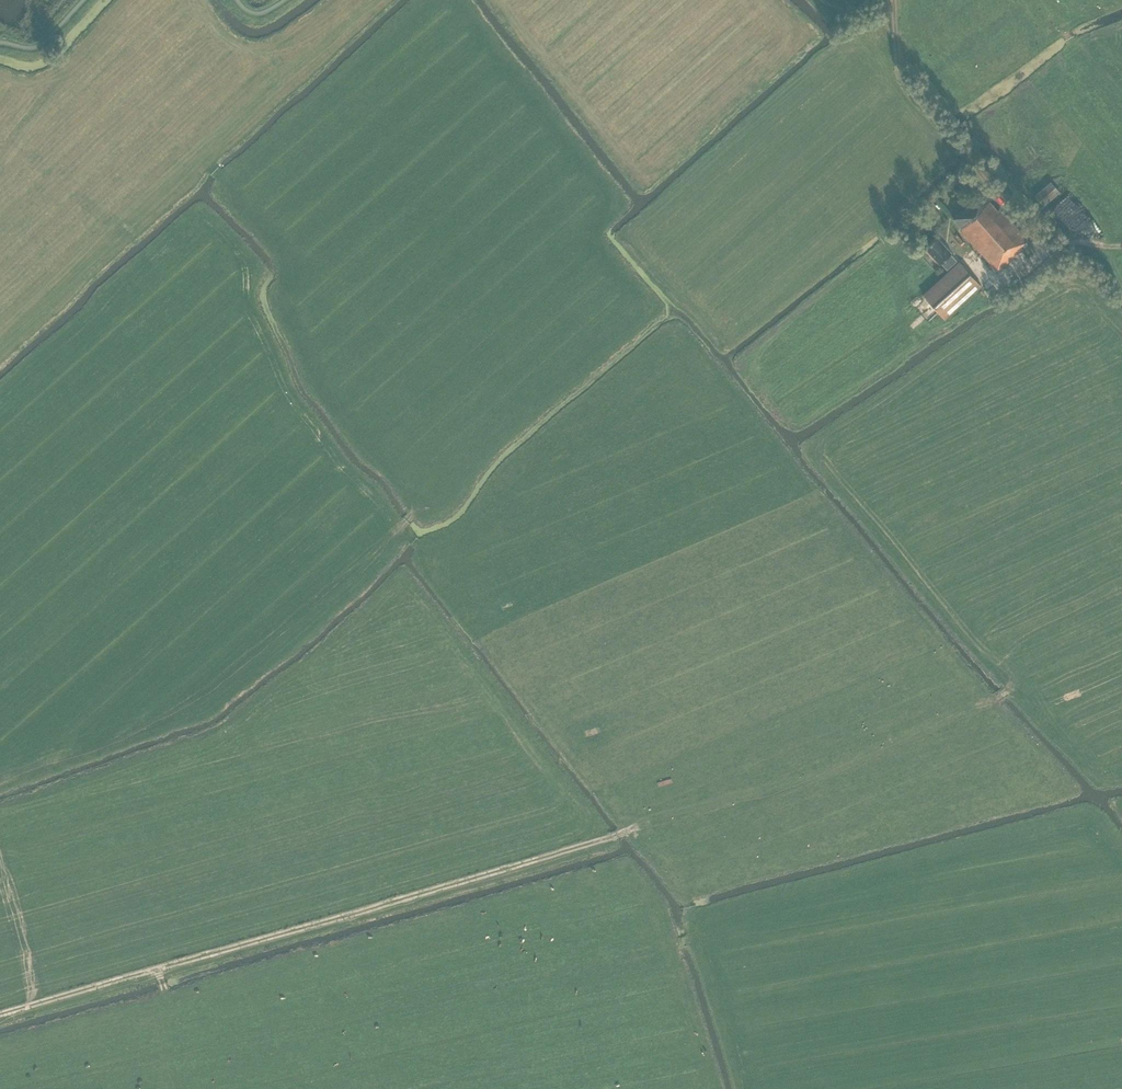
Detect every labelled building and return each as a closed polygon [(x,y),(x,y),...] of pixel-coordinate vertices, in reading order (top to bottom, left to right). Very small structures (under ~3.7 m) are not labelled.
[(1045,206),(1061,191),(1051,180),(1034,195),(1045,206)] [(1022,248),(1020,246),(1028,239),(999,209),(998,210),(989,201),(991,199),(983,191),(953,218),(963,229),(961,231),(997,271),(1022,248)] [(940,265),(952,254),(937,238),(925,248),(940,265)] [(922,294),(945,319),(981,285),(959,261),(922,294)]
